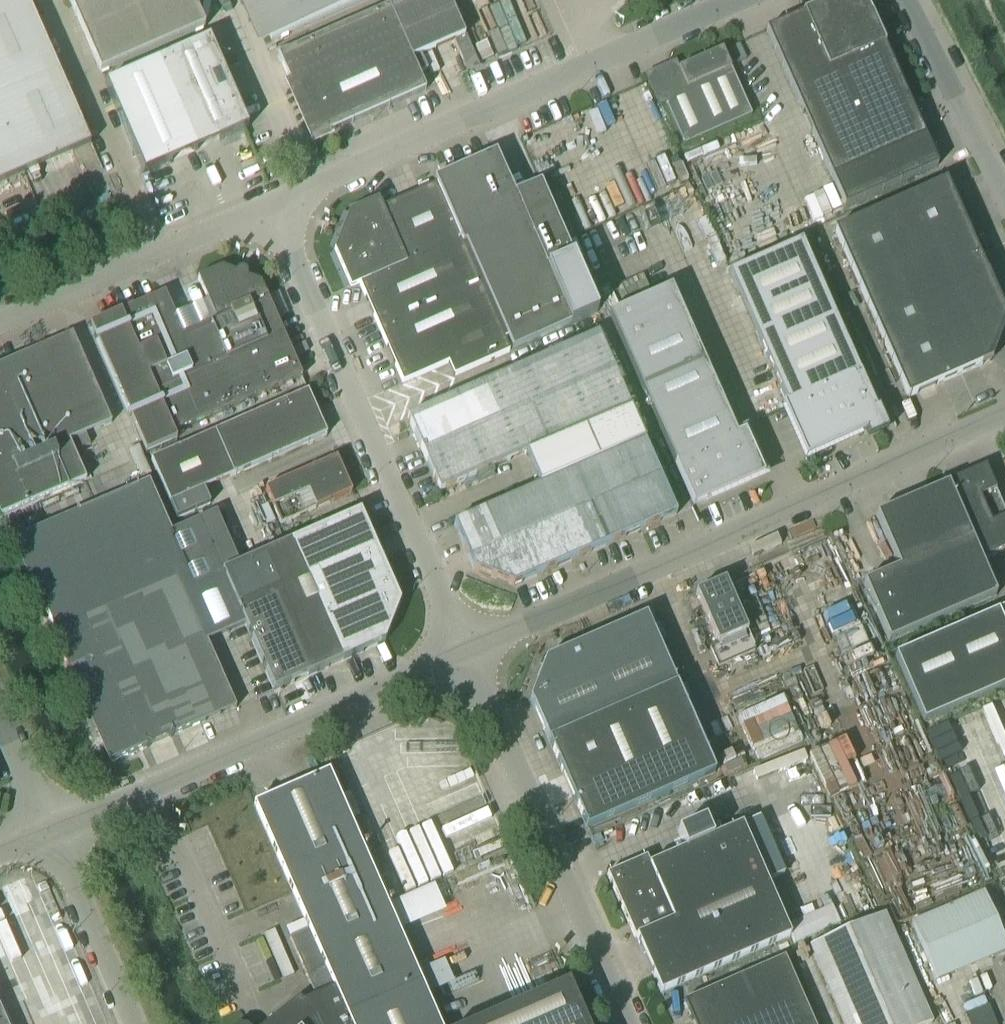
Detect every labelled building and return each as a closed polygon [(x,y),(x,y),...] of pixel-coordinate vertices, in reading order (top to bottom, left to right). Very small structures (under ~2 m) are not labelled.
[(90,144),(27,0),(0,0),(0,184),(90,144)] [(192,0),(68,0),(100,73),(204,28),(192,0)] [(269,44),(369,0),(249,0),(269,44)] [(278,64),(313,142),(424,93),(417,77),(425,73),(419,58),(464,38),(447,0),(407,0),(276,58),(278,64)] [(938,167),(924,137),(870,15),(866,17),(858,14),(859,10),(861,11),(861,10),(842,3),(841,3),(843,4),(842,8),(834,5),(832,0),(765,30),(831,178),(844,209),(938,167)] [(156,64),(186,134),(194,153),(246,130),(208,41),(156,64)] [(721,49),(687,64),(677,69),(685,87),(661,97),(682,145),(750,115),(721,49)] [(186,134),(156,64),(104,86),(142,175),(194,153),(186,134)] [(513,351),(596,315),(539,184),(513,196),(495,154),(433,181),(435,186),(434,187),(437,192),(458,242),(463,253),(478,287),(485,302),(490,299),(513,351)] [(833,231),(907,398),(942,383),(979,366),(982,365),(992,361),(1004,326),(1004,317),(987,275),(969,235),(949,189),(945,181),(944,182),(833,231)] [(437,192),(434,187),(382,210),(378,200),(349,213),(334,252),(350,290),(358,286),(458,242),(437,192)] [(463,253),(458,242),(358,286),(359,286),(402,384),(446,365),(452,378),(507,354),(513,351),(490,299),(485,302),(478,287),(463,253)] [(726,276),(784,406),(780,407),(804,461),(863,435),(866,440),(886,432),(876,410),(873,411),(799,244),(726,276)] [(300,379),(259,286),(220,270),(196,281),(214,321),(181,335),(163,295),(89,328),(134,430),(135,429),(146,454),(176,441),(173,435),(300,379)] [(629,308),(607,317),(688,499),(692,508),(763,476),(744,433),(734,437),(732,431),(669,290),(652,297),(629,308)] [(71,336),(0,367),(0,511),(3,518),(85,482),(72,452),(90,445),(86,436),(110,425),(71,336)] [(512,587),(674,515),(596,337),(406,420),(438,494),(524,456),(538,488),(452,526),(472,570),(472,571),(512,587)] [(213,434),(151,461),(177,519),(210,504),(204,490),(232,478),(325,437),(306,393),(213,434)] [(279,526),(350,494),(335,459),(264,491),(279,526)] [(1004,551),(1004,514),(985,467),(946,484),(947,485),(911,501),(959,613),(996,597),(980,562),(1004,551)] [(26,571),(150,516),(137,486),(13,541),(26,571)] [(959,613),(911,501),(875,516),(898,569),(862,585),(888,644),(959,613)] [(399,603),(359,512),(324,527),(332,546),(352,592),(376,646),(384,643),(399,603)] [(205,641),(182,589),(177,576),(150,516),(26,571),(52,630),(111,763),(137,752),(143,749),(201,724),(235,709),(205,641)] [(352,592),(332,546),(324,527),(289,542),(297,562),(302,572),(321,615),(331,636),(342,661),(376,646),(352,592)] [(321,615),(302,572),(297,562),(289,542),(254,558),(262,576),(267,587),(272,598),(287,631),(307,676),(342,661),(331,636),(321,615)] [(267,587),(262,576),(254,558),(220,573),(238,613),(272,598),(267,587)] [(753,652),(723,582),(694,595),(716,645),(708,649),(716,668),(753,652)] [(287,631),(272,598),(238,613),(243,625),(272,692),(307,676),(287,631)] [(895,656),(923,722),(1004,687),(1004,609),(895,656)] [(531,693),(528,700),(547,742),(585,830),(695,782),(713,774),(675,686),(644,617),(566,651),(553,657),(547,659),(544,661),(531,693)] [(328,773),(322,775),(290,790),(393,1023),(437,1023),(328,773)] [(290,790),(253,806),(307,930),(289,938),(307,979),(315,997),(301,1003),(296,1003),(270,1023),(393,1023),(290,790)] [(646,858),(607,875),(608,879),(621,908),(629,925),(635,938),(636,937),(640,946),(650,970),(651,971),(652,975),(661,993),(729,963),(790,937),(768,885),(766,881),(784,874),(759,817),(742,825),(722,834),(714,816),(678,832),(685,850),(649,865),(646,858)] [(984,893),(912,924),(936,981),(1004,951),(1004,944),(984,893)] [(884,914),(810,946),(844,1023),(931,1023),(884,914)] [(783,958),(682,1002),(692,1023),(812,1023),(783,958)]
